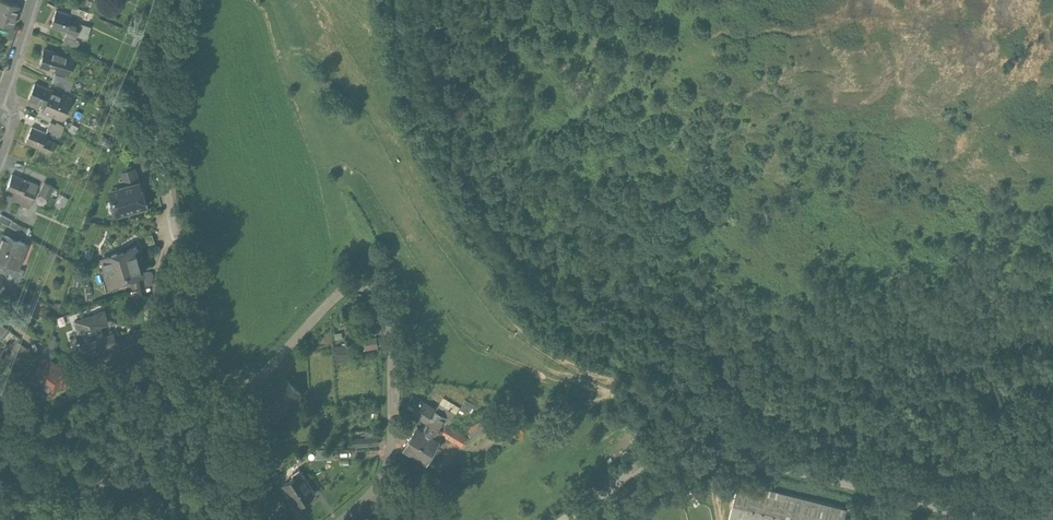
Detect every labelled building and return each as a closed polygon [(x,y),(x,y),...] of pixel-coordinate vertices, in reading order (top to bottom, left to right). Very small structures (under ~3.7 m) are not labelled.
[(0,0),(0,24),(11,28),(18,6),(3,1),(0,0)] [(89,26),(69,20),(70,15),(56,10),(51,26),(66,31),(65,32),(85,38),(89,26)] [(78,41),(64,37),(62,43),(76,48),(78,41)] [(73,58),(44,49),(39,65),(68,74),(66,73),(71,58),(73,59),(73,58)] [(72,78),(54,73),(51,82),(69,89),(72,78)] [(67,97),(34,83),(28,99),(43,105),(41,109),(51,113),(57,116),(59,110),(61,111),(65,110),(66,107),(65,104),(67,97)] [(51,113),(41,109),(40,108),(37,115),(48,121),(51,113)] [(61,128),(49,121),(46,129),(58,136),(61,128)] [(46,133),(31,127),(25,142),(40,148),(39,149),(50,154),(54,143),(44,138),(46,133)] [(135,169),(121,173),(125,185),(129,184),(129,185),(138,182),(135,169)] [(12,175),(5,189),(20,196),(19,197),(30,201),(35,191),(24,186),(26,181),(12,175)] [(125,185),(119,187),(119,188),(111,190),(113,198),(112,199),(116,214),(128,211),(128,212),(136,209),(146,206),(144,196),(145,196),(143,190),(142,190),(139,182),(138,182),(129,185),(129,184),(125,185)] [(0,214),(0,221),(9,225),(12,219),(0,214)] [(2,232),(0,237),(0,256),(11,261),(15,262),(24,241),(2,232)] [(113,266),(117,278),(129,274),(130,276),(145,271),(137,247),(123,251),(126,262),(113,266)] [(3,265),(7,268),(7,269),(11,261),(0,257),(0,264),(3,265)] [(105,307),(73,317),(77,328),(73,329),(75,336),(79,335),(83,347),(105,340),(106,342),(118,338),(115,328),(104,332),(100,319),(109,317),(105,307)] [(27,345),(15,336),(5,350),(17,359),(27,345)] [(350,361),(349,345),(335,346),(336,361),(350,361)] [(42,350),(31,366),(32,366),(27,372),(28,376),(30,378),(35,378),(36,376),(50,386),(57,376),(62,380),(69,371),(64,367),(64,366),(42,350)] [(287,380),(264,402),(278,417),(287,408),(285,406),(291,400),(293,402),(301,394),(287,380)] [(436,408),(422,399),(414,412),(428,420),(436,408)] [(436,408),(428,420),(423,428),(422,429),(433,435),(437,429),(442,421),(447,414),(450,416),(449,417),(452,418),(456,411),(440,401),(436,408)] [(273,417),(264,407),(255,416),(264,425),(273,417)] [(442,421),(437,429),(462,443),(466,435),(465,434),(468,430),(457,423),(454,428),(442,421)] [(478,421),(467,427),(472,435),(483,428),(478,421)] [(423,428),(418,426),(406,446),(426,458),(438,438),(433,435),(422,429),(423,428)] [(332,450),(325,451),(326,459),(333,458),(332,450)] [(316,493),(299,469),(292,474),(294,477),(283,485),(297,506),(316,493)] [(739,483),(730,519),(844,519),(847,511),(739,483)]
